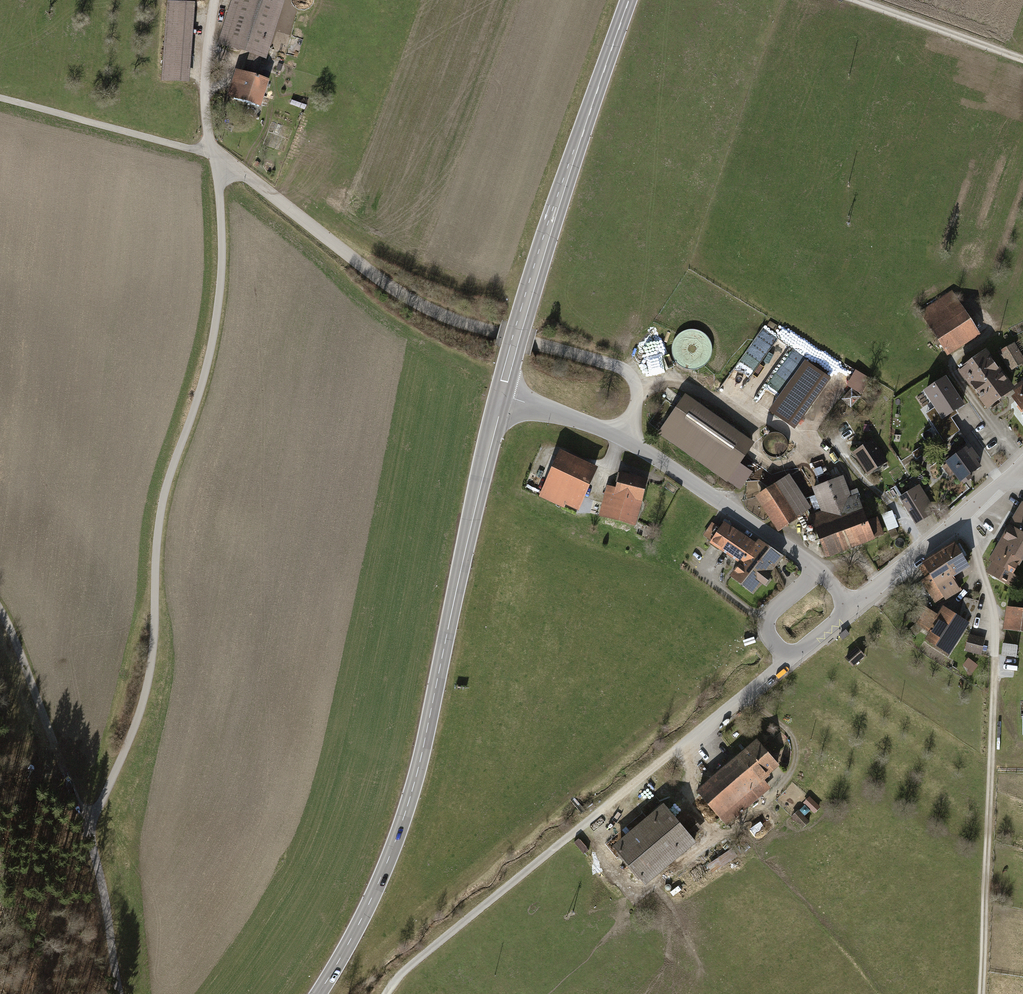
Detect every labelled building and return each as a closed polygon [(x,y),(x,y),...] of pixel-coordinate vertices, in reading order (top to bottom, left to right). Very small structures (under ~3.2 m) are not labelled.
[(217,47),(249,57),(262,61),(265,62),(285,0),(232,0),(217,47)] [(166,1),(160,80),(188,82),(194,3),(166,1)] [(249,57),(244,74),(257,78),(262,61),(249,57)] [(244,74),(236,72),(227,100),(261,111),(270,82),(257,78),(244,74)] [(291,100),(289,104),(303,109),(304,105),(291,100)] [(951,290),(919,310),(947,354),(979,334),(951,290)] [(998,351),(1009,371),(1022,363),(1022,356),(1015,342),(998,351)] [(985,349),(958,370),(986,408),(1014,387),(985,349)] [(831,378),(804,360),(769,411),(796,430),(831,378)] [(856,369),(847,385),(862,393),(871,378),(856,369)] [(934,408),(925,414),(943,441),(960,430),(951,417),(958,413),(956,410),(964,405),(945,376),(923,390),(934,408)] [(1012,390),(1015,393),(1011,396),(1022,412),(1022,385),(1022,383),(1012,390)] [(861,396),(851,387),(842,398),(851,406),(861,396)] [(755,441),(686,393),(658,432),(740,490),(753,471),(740,462),(755,441)] [(780,456),(791,447),(778,430),(766,439),(780,456)] [(873,438),(853,452),(868,474),(888,460),(873,438)] [(924,444),(912,452),(916,459),(929,451),(924,444)] [(966,446),(944,462),(959,482),(961,481),(963,484),(972,477),(970,474),(981,466),(976,459),(979,456),(972,446),(968,449),(966,446)] [(598,466),(559,449),(538,496),(564,507),(565,504),(579,510),(598,466)] [(647,478),(620,470),(618,477),(616,486),(607,484),(599,515),(635,524),(647,478)] [(812,506),(789,473),(756,496),(778,532),(799,518),(812,506)] [(843,475),(812,487),(821,510),(809,515),(827,558),(876,538),(875,537),(884,533),(878,516),(869,520),(860,498),(862,497),(858,487),(850,490),(843,475)] [(919,484),(898,497),(916,524),(932,514),(928,508),(933,504),(919,484)] [(1022,503),(990,559),(994,561),(988,572),(1012,586),(1018,576),(1013,574),(1018,566),(1019,567),(1022,561),(1022,560),(1022,504),(1022,503)] [(882,514),(888,530),(899,526),(893,510),(882,514)] [(756,543),(724,519),(719,526),(710,539),(707,542),(736,563),(727,576),(753,594),(762,583),(765,586),(772,575),(769,573),(782,556),(759,539),(756,543)] [(710,539),(719,526),(712,521),(703,535),(710,539)] [(957,545),(955,542),(924,561),(926,563),(919,568),(925,577),(919,580),(935,605),(945,598),(946,600),(963,589),(954,576),(971,565),(965,557),(968,555),(960,543),(957,545)] [(979,600),(965,597),(961,612),(975,616),(979,600)] [(960,616),(944,607),(939,615),(919,603),(909,619),(929,632),(925,638),(951,654),(969,625),(970,623),(960,616)] [(1007,607),(1004,631),(1022,633),(1022,610),(1007,607)] [(975,616),(961,612),(960,616),(970,623),(969,625),(972,627),(975,616)] [(915,624),(909,630),(915,636),(921,630),(915,624)] [(846,629),(839,635),(843,640),(850,634),(846,629)] [(986,638),(970,634),(966,651),(982,655),(986,638)] [(1018,645),(1002,644),(1001,656),(1017,657),(1018,645)] [(857,646),(846,657),(854,666),(865,655),(857,646)] [(969,658),(963,665),(973,673),(979,665),(969,658)] [(756,736),(695,791),(720,819),(728,811),(736,820),(770,789),(763,782),(782,765),(756,736)] [(810,796),(803,802),(814,813),(821,807),(810,796)] [(663,803),(612,846),(646,885),(696,842),(693,837),(703,829),(693,817),(683,826),(663,803)] [(799,810),(792,816),(802,828),(809,821),(799,810)] [(760,822),(750,829),(755,835),(765,828),(760,822)] [(733,848),(706,865),(711,873),(738,856),(733,848)]
